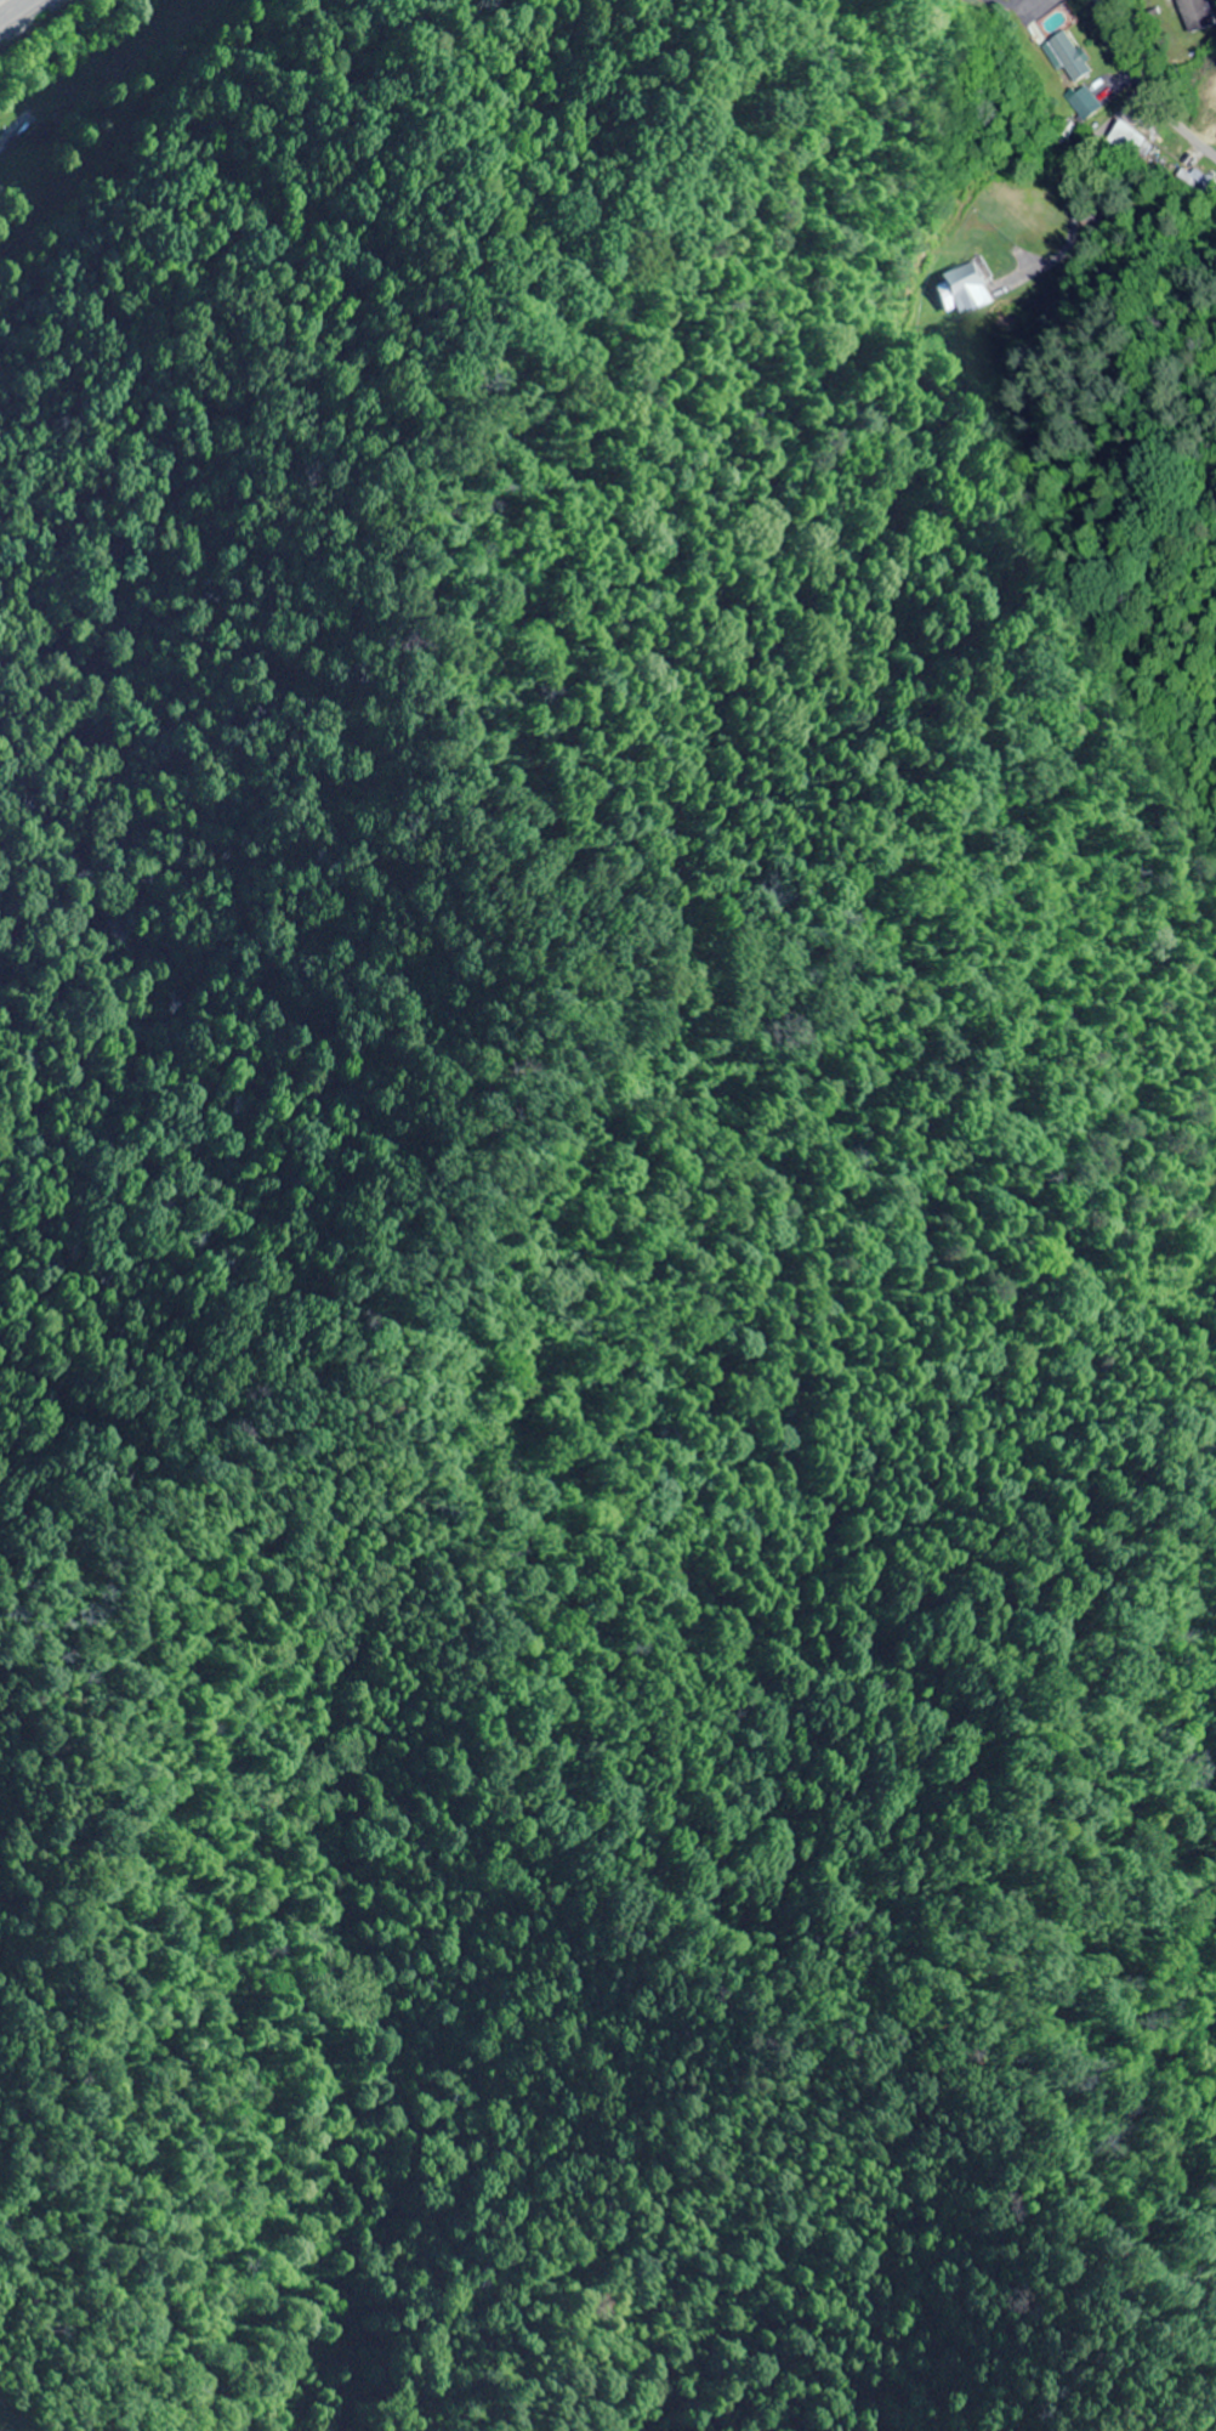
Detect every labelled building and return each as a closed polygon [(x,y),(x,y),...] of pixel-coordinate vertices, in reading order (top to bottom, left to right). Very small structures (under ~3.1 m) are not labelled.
[(1199,0),(1170,0),(1186,35),(1210,24),(1199,0)] [(29,135),(39,146),(51,135),(42,124),(29,135)] [(1176,183),(1197,196),(1207,179),(1185,167),(1176,183)] [(950,263),(945,304),(980,308),(985,267),(950,263)]
